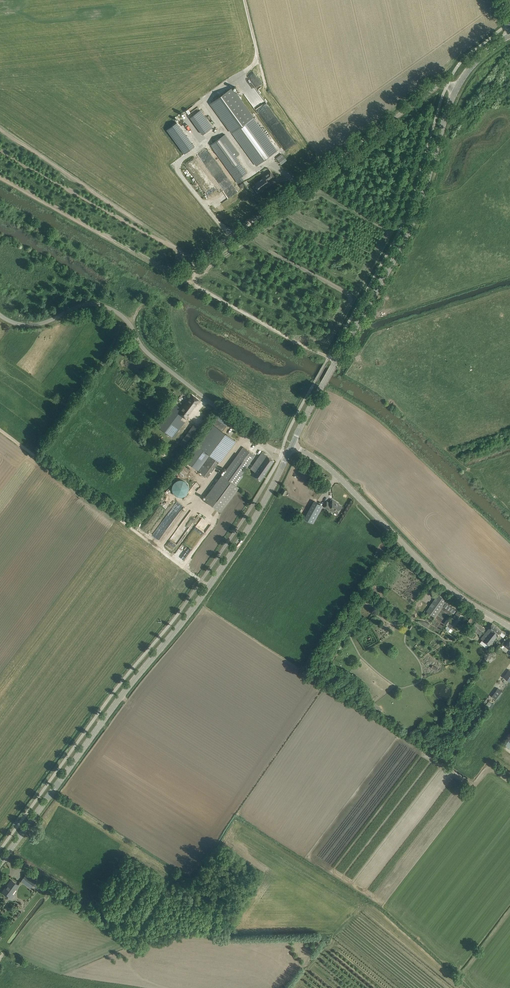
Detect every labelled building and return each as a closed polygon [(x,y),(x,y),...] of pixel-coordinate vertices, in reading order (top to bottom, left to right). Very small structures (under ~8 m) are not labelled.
[(232,87),(211,102),(232,132),(257,165),(277,150),(253,117),(232,87)] [(212,127),(199,106),(194,110),(196,112),(189,116),(202,134),(212,127)] [(177,121),(166,128),(183,153),(193,146),(177,121)] [(242,176),(247,172),(235,156),(239,153),(225,134),(211,145),(239,183),(244,179),(242,176)] [(275,157),(280,164),(286,160),(282,153),(275,157)] [(214,169),(213,155),(202,156),(202,162),(207,162),(207,170),(212,170),(212,169),(214,169)] [(188,161),(196,175),(202,172),(193,158),(188,161)] [(274,176),(272,172),(270,171),(262,177),(263,178),(256,183),(261,190),(270,184),(268,181),(274,176)] [(182,408),(175,403),(157,426),(172,438),(185,422),(180,419),(182,416),(185,418),(199,400),(192,395),(182,408)] [(199,411),(196,415),(192,422),(199,427),(207,416),(199,411)] [(217,419),(213,424),(222,431),(228,423),(223,420),(221,423),(217,419)] [(179,444),(185,449),(200,429),(193,424),(179,444)] [(214,424),(186,461),(207,477),(219,461),(220,462),(235,441),(214,424)] [(204,499),(221,512),(239,488),(234,484),(255,455),(243,446),(222,475),(221,474),(204,499)] [(274,460),(262,452),(253,464),(258,467),(253,475),(260,480),(274,460)] [(189,490),(189,488),(189,486),(188,484),(187,482),(185,481),(183,480),(180,480),(178,480),(176,481),(175,482),(173,484),(172,486),(172,488),(172,491),(173,493),(175,495),(176,496),(178,497),(180,497),(183,497),(185,496),(187,494),(188,492),(189,490)] [(327,501),(324,506),(331,510),(332,510),(338,513),(342,506),(336,503),(337,502),(333,500),(331,503),(327,501)] [(314,501),(312,505),(305,518),(313,523),(323,506),(314,501)] [(191,548),(202,533),(194,528),(190,533),(189,533),(181,544),(184,546),(185,544),(191,548)] [(438,595),(435,599),(426,611),(435,617),(446,600),(438,595)] [(457,611),(455,615),(451,620),(448,626),(453,629),(462,615),(457,611)] [(470,628),(477,633),(477,632),(480,634),(479,635),(480,636),(485,629),(476,621),(470,628)] [(481,638),(490,645),(497,636),(498,636),(502,631),(492,623),(488,628),(488,629),(481,638)] [(498,688),(492,696),(497,700),(503,692),(498,688)] [(33,885),(38,879),(28,871),(23,878),(33,885)] [(19,885),(16,883),(12,880),(6,888),(5,887),(2,892),(12,899),(15,895),(13,894),(19,885)] [(220,918),(216,926),(222,930),(226,922),(220,918)]
